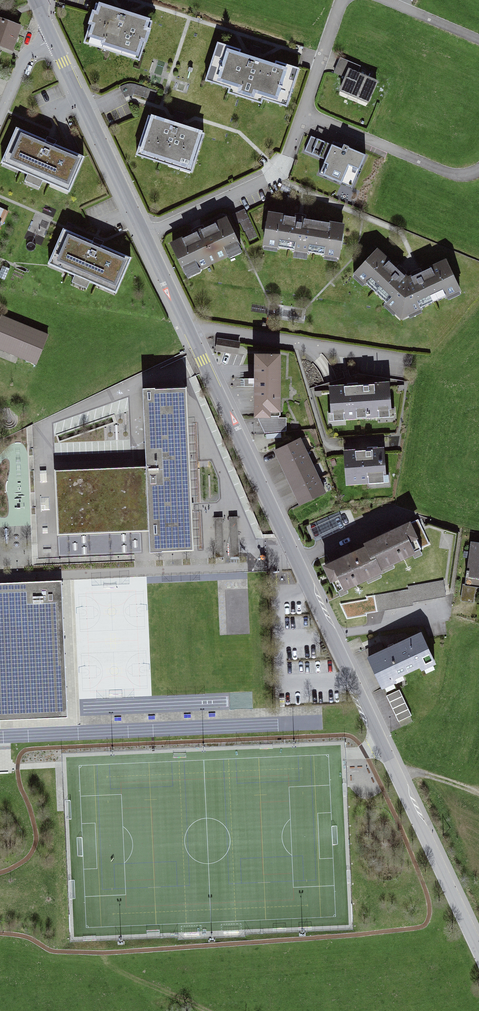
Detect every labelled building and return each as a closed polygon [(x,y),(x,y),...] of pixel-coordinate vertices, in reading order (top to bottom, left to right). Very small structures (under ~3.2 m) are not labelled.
[(88,43),(142,61),(154,25),(99,7),(88,43)] [(23,29),(0,21),(0,52),(13,56),(23,29)] [(207,89),(287,114),(300,71),(220,46),(207,89)] [(342,98),(368,108),(378,83),(351,73),(342,98)] [(139,163),(194,178),(206,135),(150,120),(139,163)] [(70,195),(85,158),(16,129),(1,166),(70,195)] [(322,178),(354,191),(367,159),(335,146),(333,151),(311,141),(306,156),(327,165),(322,178)] [(245,206),(236,210),(242,229),(252,225),(245,206)] [(264,253),(337,265),(343,230),(270,217),(264,253)] [(188,279),(243,253),(229,223),(174,248),(188,279)] [(133,260),(65,232),(49,270),(117,298),(133,260)] [(406,324),(410,283),(378,255),(354,279),(406,324)] [(446,264),(410,283),(406,324),(462,296),(446,264)] [(47,339),(2,321),(0,325),(0,351),(36,365),(47,339)] [(216,347),(239,351),(241,339),(218,334),(216,347)] [(256,360),(256,419),(281,419),(281,360),(256,360)] [(150,548),(194,546),(187,377),(142,379),(146,460),(54,464),(57,530),(143,526),(141,493),(127,494),(127,482),(147,481),(150,548)] [(331,425),(389,424),(388,388),(330,389),(331,425)] [(274,454),(298,507),(325,495),(301,442),(274,454)] [(343,489),(386,487),(385,455),(341,457),(343,489)] [(239,549),(237,513),(229,513),(230,549),(239,549)] [(334,598),(423,557),(409,526),(320,568),(334,598)] [(478,603),(478,545),(468,543),(462,601),(478,603)] [(0,577),(0,715),(67,713),(62,575),(0,577)] [(379,612),(446,599),(443,582),(376,595),(379,612)] [(379,694),(436,667),(421,635),(363,662),(379,694)] [(387,698),(399,726),(413,720),(401,692),(387,698)]
